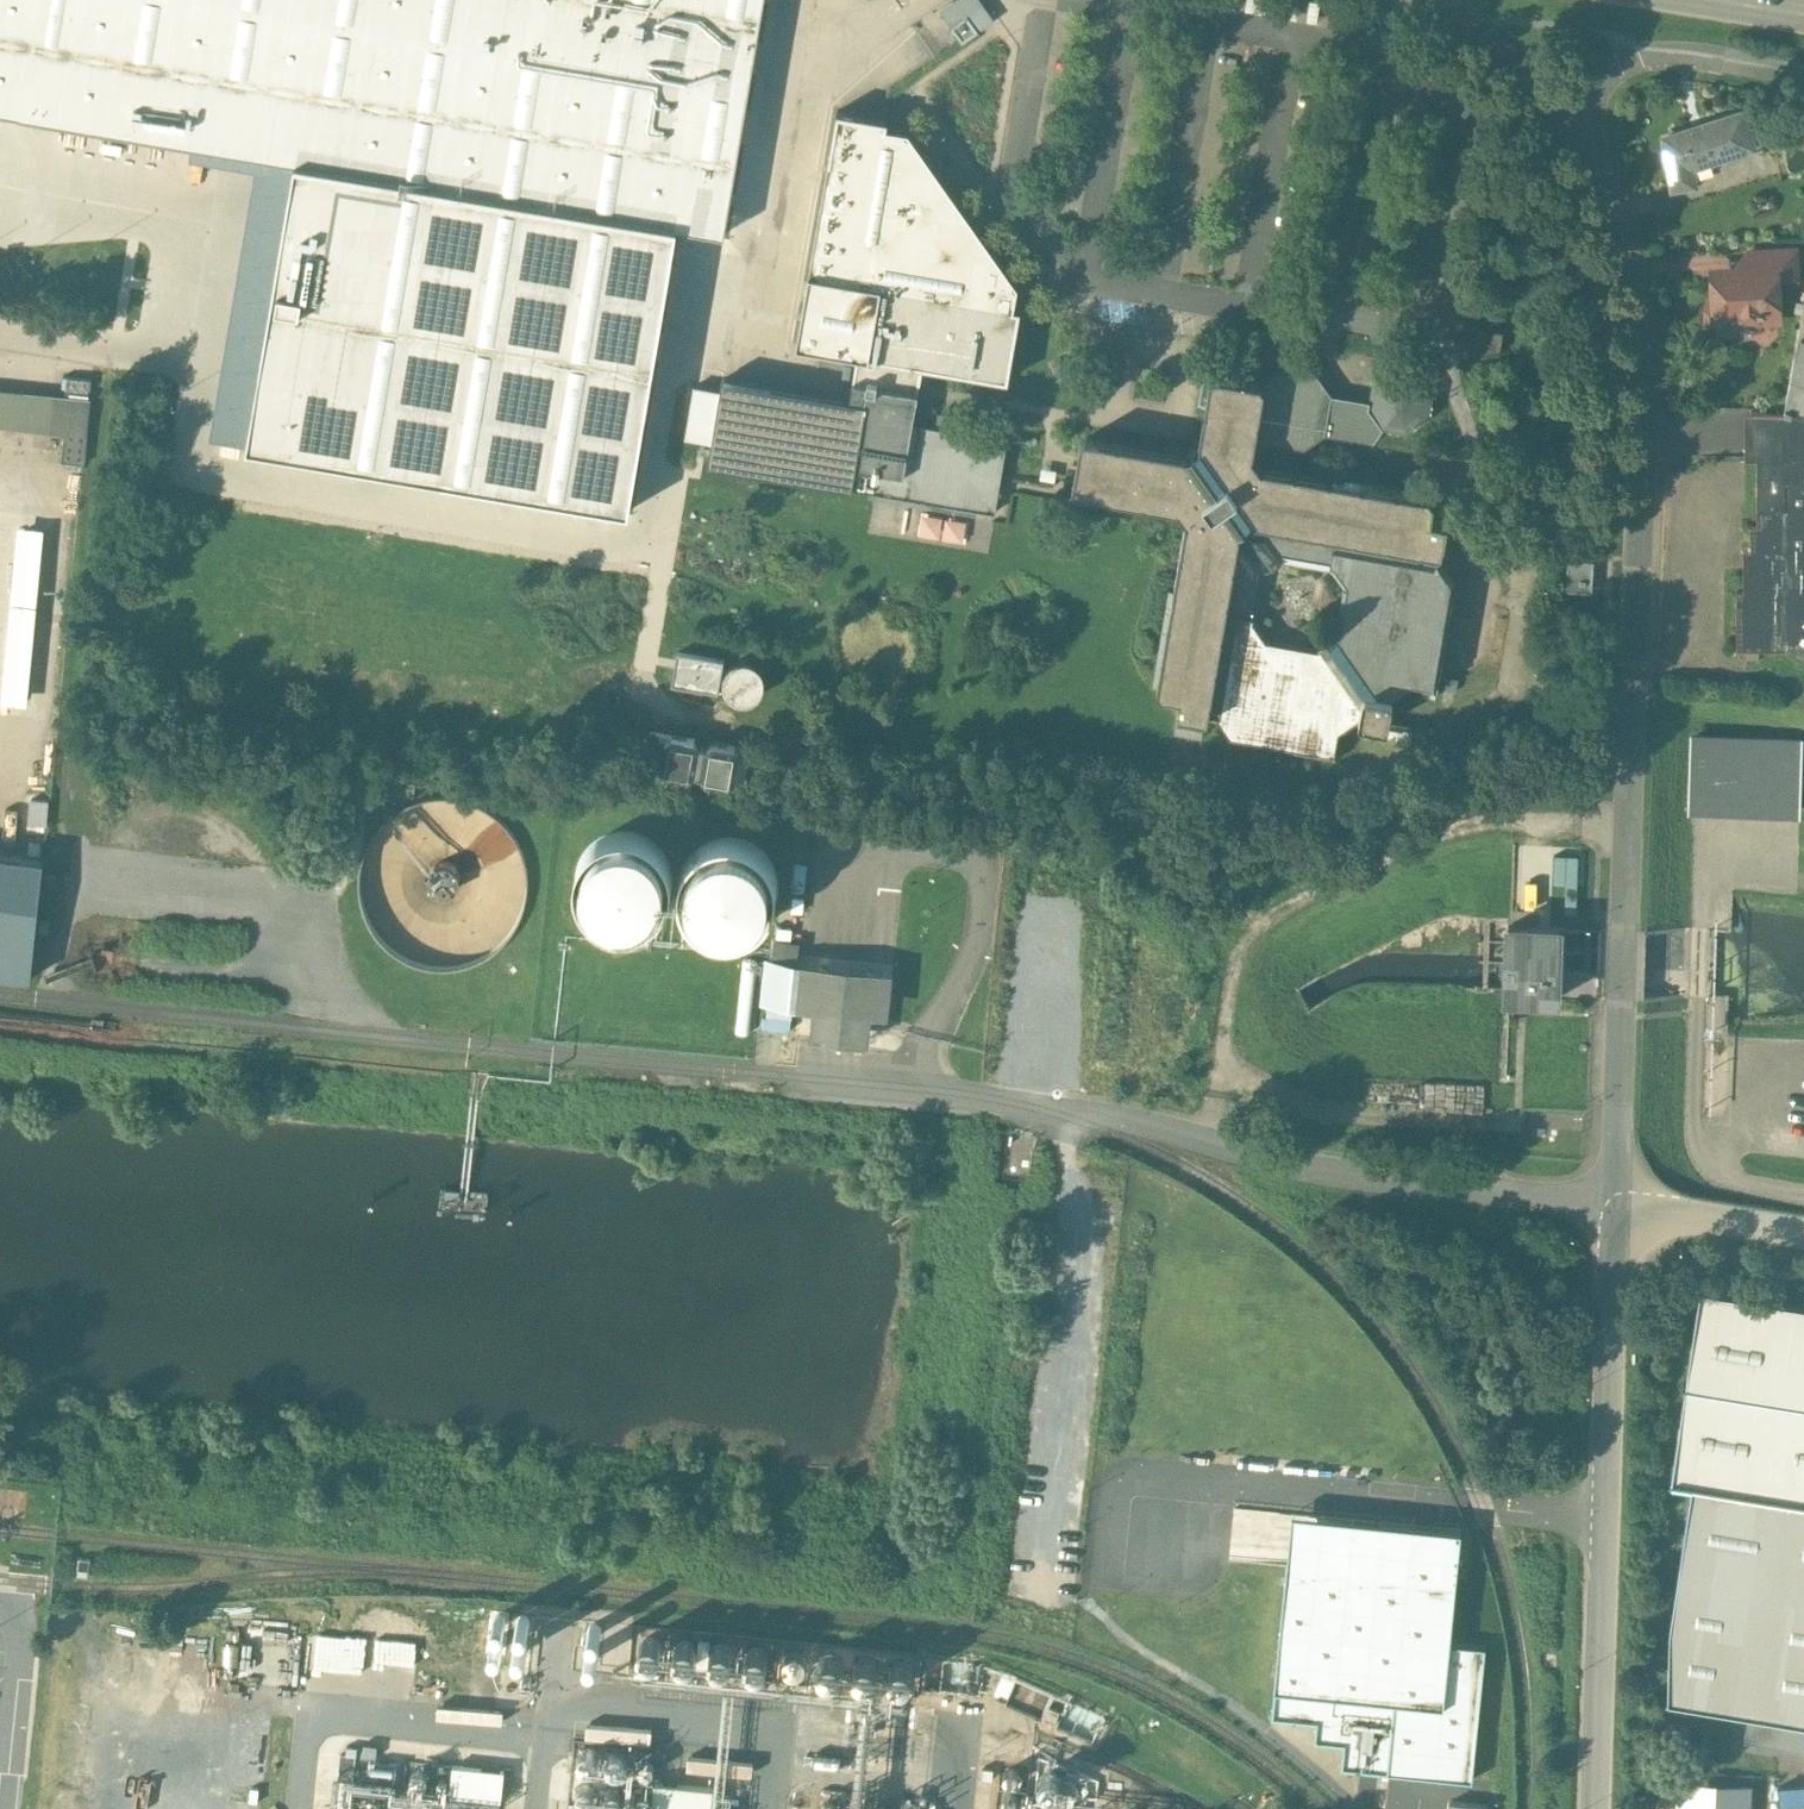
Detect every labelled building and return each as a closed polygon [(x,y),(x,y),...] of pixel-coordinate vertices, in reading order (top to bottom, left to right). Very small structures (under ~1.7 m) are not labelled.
[(296,160),(247,444),(630,509),(678,225),(725,233),(764,0),(0,0),(0,110),(296,160)] [(939,9),(960,38),(962,41),(995,18),(991,13),(982,0),(951,0),(939,9)] [(859,352),(924,364),(1007,379),(1021,306),(1012,305),(1015,281),(908,129),(886,125),(887,117),(837,108),(794,340),(859,352)] [(1734,110),(1701,120),(1702,122),(1662,134),(1665,150),(1672,187),(1696,182),(1692,164),(1710,158),(1711,160),(1756,146),(1748,124),(1739,126),(1734,110)] [(1754,267),(1743,267),(1733,279),(1715,280),(1715,296),(1705,305),(1706,320),(1718,330),(1732,329),(1741,318),(1778,317),(1776,276),(1755,277),(1754,267)] [(1788,407),(1803,410),(1803,341),(1788,407)] [(850,399),(723,377),(708,461),(994,512),(1008,438),(914,422),(924,364),(859,352),(850,399)] [(1287,366),(1270,387),(1258,458),(1266,473),(1317,483),(1326,434),(1376,442),(1387,426),(1413,428),(1434,418),(1436,391),(1408,357),(1373,379),(1372,398),(1334,391),(1322,371),(1287,366)] [(1258,458),(1270,387),(1217,379),(1204,463),(1087,443),(1077,496),(1185,510),(1192,529),(1165,698),(1184,703),(1185,716),(1225,723),(1234,737),(1339,753),(1343,730),(1396,736),(1398,718),(1440,709),(1456,585),(1444,564),(1452,532),(1435,527),(1438,505),(1317,483),(1266,473),(1258,458)] [(0,396),(0,421),(65,428),(88,430),(90,405),(0,396)] [(1749,411),(1747,447),(1761,450),(1761,517),(1751,517),(1750,587),(1741,587),(1743,642),(1794,644),(1803,649),(1803,414),(1749,411)] [(88,430),(65,428),(62,459),(85,461),(88,430)] [(673,459),(690,464),(695,450),(678,445),(673,459)] [(10,522),(1,699),(27,701),(36,524),(10,522)] [(1566,588),(1592,589),(1593,558),(1568,557),(1566,588)] [(754,697),(761,663),(675,647),(669,681),(754,697)] [(672,734),(665,739),(659,767),(664,775),(688,779),(693,774),(701,775),(705,783),(728,787),(736,781),(745,783),(751,754),(741,753),(737,747),(715,742),(706,747),(699,745),(696,739),(672,734)] [(1691,735),(1690,806),(1800,808),(1801,737),(1691,735)] [(373,776),(361,775),(360,785),(372,787),(373,776)] [(519,859),(518,845),(497,812),(458,794),(417,796),(378,820),(363,852),(365,876),(372,888),(373,902),(419,923),(432,943),(431,927),(440,921),(453,921),(457,910),(470,903),(480,907),(503,893),(519,859)] [(768,847),(740,838),(714,838),(670,855),(665,842),(631,830),(616,831),(573,847),(564,876),(564,879),(579,917),(630,934),(636,932),(648,936),(664,930),(664,911),(671,930),(676,928),(686,928),(708,936),(726,935),(770,918),(780,887),(780,879),(768,847)] [(1552,847),(1551,879),(1577,880),(1578,848),(1552,847)] [(0,852),(0,970),(31,973),(44,857),(0,852)] [(1563,920),(1504,918),(1502,998),(1562,999),(1563,920)] [(775,937),(771,979),(769,1000),(793,1003),(795,981),(799,939),(775,937)] [(870,974),(823,969),(816,1035),(863,1040),(870,974)] [(1705,1291),(1676,1481),(1694,1483),(1803,1500),(1803,1306),(1705,1291)] [(1694,1483),(1670,1635),(1671,1696),(1803,1717),(1803,1500),(1694,1483)] [(1462,1528),(1292,1511),(1272,1715),(1317,1720),(1315,1738),(1344,1741),(1342,1765),(1472,1778),(1486,1644),(1451,1641),(1462,1528)] [(522,1615),(520,1616),(519,1617),(518,1618),(517,1620),(516,1621),(516,1623),(517,1624),(518,1626),(519,1627),(521,1628),(522,1629),(524,1629),(526,1628),(528,1627),(529,1625),(530,1623),(530,1622),(529,1620),(528,1618),(527,1617),(526,1616),(524,1615),(522,1615)] [(594,1622),(592,1623),(591,1624),(589,1625),(588,1627),(588,1628),(588,1630),(588,1632),(589,1633),(590,1634),(592,1635),(594,1636),(596,1636),(597,1635),(599,1634),(600,1633),(601,1631),(601,1629),(601,1627),(600,1625),(599,1624),(597,1623),(596,1622),(594,1622)] [(778,1639),(633,1624),(629,1667),(774,1681),(778,1639)] [(520,1639),(518,1640),(517,1640),(515,1642),(514,1643),(514,1645),(514,1647),(514,1648),(515,1650),(517,1651),(518,1652),(520,1652),(522,1652),(523,1652),(525,1651),(526,1649),(527,1647),(527,1645),(527,1644),(526,1642),(525,1641),(523,1640),(522,1639),(520,1639)] [(922,1653),(778,1639),(774,1681),(918,1696),(922,1653)] [(377,1644),(375,1686),(410,1687),(412,1645),(377,1644)] [(591,1646),(589,1647),(588,1648),(587,1649),(586,1651),(585,1652),(585,1654),(586,1655),(587,1657),(588,1658),(590,1659),(591,1660),(593,1660),(595,1659),(596,1658),(598,1656),(599,1654),(599,1653),(598,1651),(597,1649),(596,1648),(595,1647),(593,1646),(591,1646)] [(659,1748),(574,1739),(571,1772),(655,1781),(656,1781),(659,1748)] [(504,1770),(453,1765),(450,1793),(501,1799),(504,1770)] [(655,1781),(652,1808),(711,1808),(714,1787),(656,1781),(655,1781)] [(130,1808),(193,1808),(195,1790),(132,1785),(130,1808)] [(1785,1790),(1786,1808),(1803,1808),(1803,1789),(1785,1790)]
